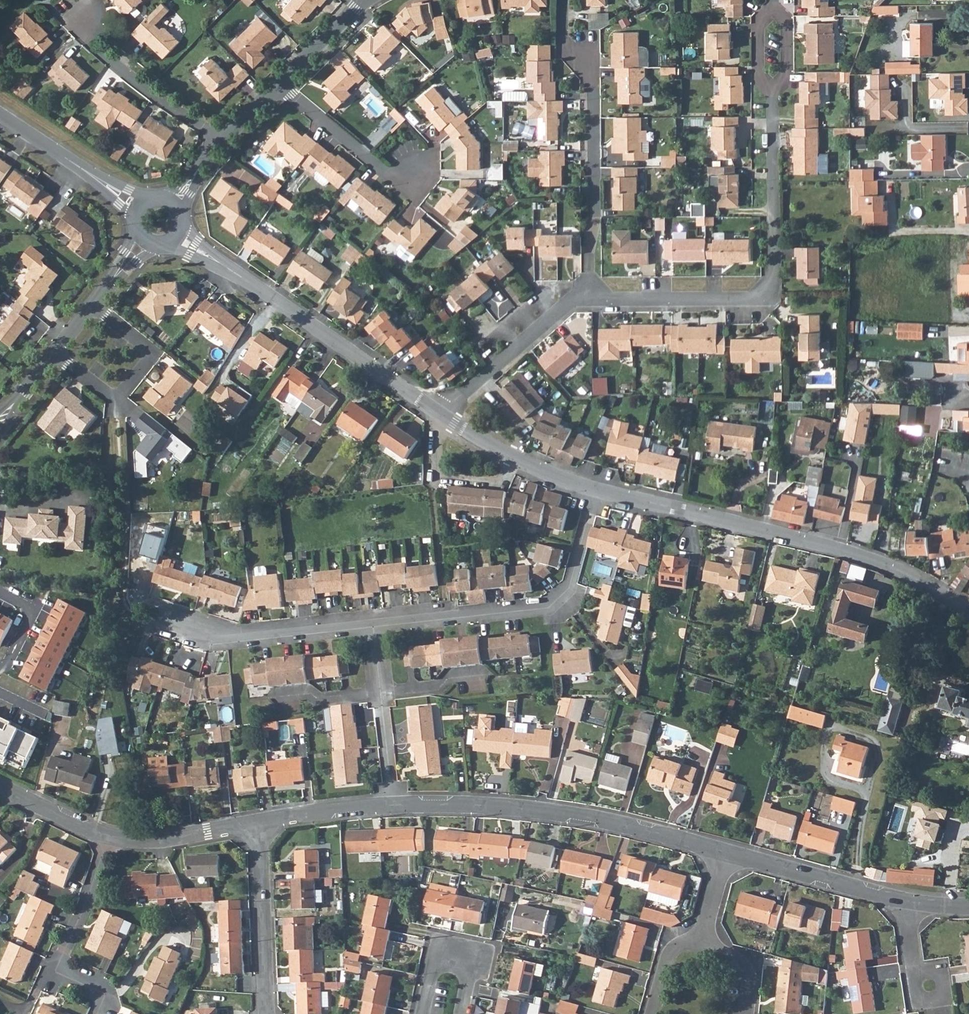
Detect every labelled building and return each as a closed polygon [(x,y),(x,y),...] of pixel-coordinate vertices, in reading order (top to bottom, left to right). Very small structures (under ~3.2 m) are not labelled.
[(118,3),(126,12),(132,12),(144,0),(118,0),(118,3)] [(284,10),(281,14),(288,20),(292,19),(293,18),(298,23),(308,13),(309,14),(317,5),(320,6),(326,0),(291,0),(283,9),(284,10)] [(460,16),(470,15),(470,16),(484,14),(485,16),(488,15),(495,14),(493,0),(458,0),(460,16)] [(503,7),(513,7),(513,5),(526,5),(526,9),(529,11),(538,11),(541,9),(541,5),(548,5),(548,0),(503,0),(503,7)] [(720,4),(728,4),(727,17),(743,17),(743,3),(744,0),(720,0),(720,4)] [(806,8),(809,8),(809,17),(835,17),(835,8),(828,8),(828,0),(806,0),(806,8)] [(393,23),(407,37),(413,31),(419,36),(428,28),(427,23),(435,22),(430,2),(424,3),(423,1),(413,3),(414,7),(409,7),(405,12),(406,14),(401,19),(400,17),(393,23)] [(133,33),(143,43),(147,39),(151,43),(150,45),(163,58),(179,41),(164,26),(161,29),(156,23),(170,9),(163,3),(133,33)] [(11,25),(22,37),(20,40),(37,57),(53,42),(46,35),(49,33),(41,25),(39,27),(36,24),(37,23),(26,11),(20,17),(14,22),(11,25)] [(232,45),(248,62),(249,61),(255,67),(266,56),(260,50),(269,41),(271,43),(278,36),(260,17),(232,45)] [(591,19),(591,28),(596,28),(601,27),(607,24),(608,19),(591,19)] [(905,41),(905,56),(933,56),(933,23),(912,23),(912,38),(908,38),(908,41),(905,41)] [(708,49),(712,49),(712,59),(730,59),(731,49),(732,49),(732,42),(732,33),(731,33),(731,24),(710,24),(710,33),(708,33),(708,49)] [(369,39),(356,52),(376,72),(392,56),(389,54),(402,42),(385,25),(378,31),(380,33),(375,38),(372,42),(369,39)] [(806,25),(806,34),(809,34),(809,54),(806,54),(806,64),(835,64),(835,34),(833,34),(833,25),(806,25)] [(613,49),(613,67),(617,67),(646,67),(649,67),(648,51),(647,47),(643,46),(639,46),(639,32),(615,32),(615,43),(615,48),(613,49)] [(534,100),(556,101),(556,81),(550,81),(550,44),(527,44),(527,81),(534,81),(534,100)] [(476,50),(478,58),(492,54),(491,47),(476,50)] [(52,68),(57,72),(56,73),(76,91),(90,76),(70,58),(69,59),(63,55),(52,68)] [(202,68),(208,73),(205,76),(203,78),(210,86),(213,89),(210,92),(219,101),(234,87),(236,88),(250,75),(238,63),(227,74),(211,58),(202,68)] [(350,61),(344,67),(342,66),(325,82),(334,91),(332,94),(330,93),(324,98),(336,110),(352,94),(347,90),(357,81),(359,83),(366,77),(350,61)] [(617,67),(617,76),(620,76),(620,83),(621,103),(644,103),(644,96),(651,96),(651,81),(646,76),(646,67),(617,67)] [(716,95),(715,109),(728,109),(728,103),(744,103),(744,87),(743,87),(743,76),(739,76),(739,67),(716,67),(716,76),(721,76),(721,95),(716,95)] [(841,71),(842,80),(850,80),(850,71),(841,71)] [(807,73),(807,83),(802,83),(802,104),(797,104),(797,120),(817,119),(817,104),(821,104),(821,83),(839,83),(839,72),(807,73)] [(966,73),(941,73),(941,78),(931,78),(931,98),(941,97),(941,99),(946,99),(946,114),(963,114),(963,113),(968,113),(968,99),(963,99),(963,88),(966,88),(966,73)] [(871,74),(871,89),(866,89),(866,108),(871,108),(871,118),(891,118),(890,117),(897,117),(897,102),(888,102),(888,98),(890,95),(891,89),(889,89),(889,74),(871,74)] [(12,89),(18,93),(28,83),(22,77),(12,89)] [(18,93),(25,98),(35,87),(29,81),(28,83),(18,93)] [(119,93),(111,88),(109,91),(101,86),(92,99),(100,104),(98,107),(103,110),(97,119),(110,128),(117,119),(118,117),(133,127),(138,119),(144,110),(129,101),(128,101),(118,94),(119,93)] [(444,127),(450,134),(464,121),(469,117),(462,111),(456,116),(443,101),(445,100),(433,86),(417,100),(427,111),(427,115),(433,122),(435,121),(442,129),(444,127)] [(494,114),(504,114),(504,100),(494,99),(494,114)] [(534,100),(528,100),(528,117),(539,117),(539,141),(558,141),(559,111),(564,111),(564,101),(556,101),(534,100)] [(391,114),(401,125),(406,119),(397,109),(391,114)] [(81,122),(72,116),(66,125),(76,131),(81,122)] [(142,135),(161,148),(158,152),(168,158),(179,140),(173,136),(176,131),(152,116),(146,125),(138,119),(133,127),(129,133),(139,139),(142,135)] [(616,117),(616,137),(619,137),(619,152),(625,152),(625,159),(645,159),(645,151),(641,151),(641,141),(645,141),(645,131),(639,131),(639,117),(616,117)] [(714,117),(714,128),(718,128),(718,136),(714,139),(714,146),(718,149),(720,150),(720,158),(738,158),(738,149),(735,149),(735,145),(736,145),(736,128),(739,128),(739,117),(714,117)] [(295,164),(300,158),(303,160),(318,143),(306,133),(303,138),(297,132),(298,131),(286,120),(268,141),(269,142),(265,147),(276,156),(283,149),(290,154),(287,157),(295,164)] [(433,122),(440,130),(442,129),(435,121),(433,122)] [(450,134),(455,140),(454,141),(457,145),(460,149),(460,155),(458,155),(458,169),(480,169),(480,142),(468,129),(470,127),(465,122),(464,121),(450,134)] [(835,129),(835,137),(849,137),(849,128),(835,129)] [(865,128),(849,128),(849,137),(866,136),(865,128)] [(792,145),(795,145),(795,157),(798,159),(798,162),(795,162),(795,174),(818,175),(818,174),(828,174),(828,154),(818,154),(818,137),(818,129),(794,129),(794,137),(792,137),(792,145)] [(922,159),(922,170),(944,169),(944,155),(946,155),(946,134),(922,134),(922,143),(912,143),(912,156),(915,159),(922,159)] [(137,141),(157,154),(158,152),(161,148),(142,135),(139,139),(137,141)] [(324,185),(327,184),(330,180),(340,188),(356,169),(342,157),(340,159),(332,152),(331,153),(318,143),(303,160),(301,163),(314,174),(318,170),(319,171),(316,175),(316,178),(324,185)] [(113,156),(119,160),(128,148),(122,144),(113,156)] [(540,159),(529,159),(529,177),(540,177),(540,186),(563,186),(562,160),(566,160),(566,150),(540,151),(540,159)] [(14,165),(0,156),(0,185),(14,165)] [(295,164),(298,167),(301,163),(303,160),(300,158),(295,164)] [(504,179),(504,164),(496,164),(489,171),(489,179),(504,179)] [(613,167),(613,177),(617,177),(617,187),(617,190),(614,194),(614,209),(634,209),(634,192),(636,192),(636,177),(638,177),(638,167),(613,167)] [(717,167),(717,175),(710,176),(710,188),(715,192),(719,192),(719,207),(739,207),(739,192),(737,192),(737,187),(739,187),(739,174),(736,174),(736,167),(717,167)] [(38,218),(53,197),(42,189),(44,187),(34,180),(32,182),(25,177),(15,169),(4,185),(13,191),(13,190),(31,204),(27,210),(38,218)] [(850,169),(850,181),(856,181),(866,181),(872,181),(872,169),(850,169)] [(274,177),(268,184),(269,185),(278,191),(283,185),(274,177)] [(359,177),(340,200),(346,205),(353,197),(366,208),(365,210),(382,223),(397,205),(384,194),(382,196),(359,177)] [(226,203),(230,216),(229,216),(223,225),(239,236),(250,220),(243,215),(239,202),(245,193),(223,178),(211,194),(219,200),(223,199),(226,201),(226,203)] [(461,179),(461,188),(453,198),(448,194),(437,208),(454,221),(465,208),(468,210),(479,197),(474,192),(476,188),(477,180),(461,179)] [(861,195),(861,210),(865,210),(865,213),(865,224),(889,224),(888,213),(886,213),(885,195),(878,195),(866,195),(866,181),(856,181),(856,195),(861,195)] [(872,181),(866,181),(866,195),(878,195),(877,181),(872,181)] [(268,184),(265,182),(257,194),(273,205),(277,199),(281,193),(278,191),(269,185),(268,184)] [(958,222),(968,222),(968,187),(959,187),(960,215),(958,215),(958,222)] [(295,202),(281,193),(277,199),(290,209),(295,202)] [(861,210),(861,195),(856,195),(854,195),(854,214),(865,213),(865,210),(861,210)] [(705,203),(692,203),(692,216),(698,216),(706,216),(705,203)] [(316,217),(322,221),(332,209),(326,205),(316,217)] [(78,215),(66,206),(58,216),(63,220),(57,228),(73,240),(68,247),(85,260),(95,246),(93,229),(77,217),(78,215)] [(706,216),(698,216),(698,225),(706,225),(706,216)] [(384,232),(394,241),(396,239),(402,243),(409,248),(410,247),(418,253),(437,231),(422,218),(413,229),(412,230),(407,226),(406,227),(395,219),(384,232)] [(466,225),(461,231),(472,241),(478,236),(466,225)] [(245,245),(254,251),(258,245),(261,248),(262,252),(281,265),(292,247),(271,233),(269,235),(257,227),(245,245)] [(533,230),(525,230),(525,228),(509,228),(509,248),(525,248),(525,246),(534,246),(533,230)] [(533,230),(534,246),(541,246),(541,256),(557,256),(557,235),(541,235),(541,230),(533,230)] [(456,238),(465,246),(466,245),(469,243),(472,241),(461,231),(456,238)] [(557,235),(557,256),(573,256),(573,253),(581,254),(581,237),(573,237),(573,235),(557,235)] [(465,246),(456,238),(449,246),(457,253),(465,246)] [(724,264),(724,261),(735,261),(751,261),(752,239),(715,240),(715,264),(724,264)] [(614,240),(614,262),(625,262),(625,260),(628,260),(628,262),(639,262),(639,264),(649,264),(649,240),(614,240)] [(706,240),(667,240),(667,259),(707,260),(706,240)] [(412,260),(418,253),(410,247),(409,248),(402,243),(398,248),(401,251),(399,253),(407,260),(409,258),(412,260)] [(341,257),(350,263),(358,251),(350,245),(341,257)] [(794,247),(794,256),(797,255),(797,277),(803,278),(803,281),(806,284),(817,284),(817,278),(819,278),(819,246),(794,247)] [(45,258),(31,247),(22,258),(23,263),(32,270),(25,279),(29,282),(23,290),(23,295),(37,305),(46,294),(44,293),(58,276),(41,262),(45,258)] [(308,254),(322,263),(325,259),(323,255),(313,248),(308,254)] [(289,269),(297,274),(299,272),(304,276),(308,279),(321,288),(333,271),(322,263),(308,254),(302,250),(289,269)] [(482,264),(492,277),(498,271),(503,277),(515,267),(506,257),(502,251),(490,261),(488,259),(482,264)] [(464,281),(478,298),(490,288),(485,282),(492,277),(482,264),(475,270),(476,272),(464,281)] [(961,264),(961,274),(958,274),(959,293),(968,293),(968,306),(968,264),(961,264)] [(345,275),(329,300),(343,310),(347,312),(347,311),(350,313),(348,316),(357,322),(366,311),(362,308),(368,299),(359,293),(358,289),(350,284),(353,280),(345,275)] [(464,281),(452,292),(454,293),(447,298),(457,311),(464,306),(466,308),(478,298),(464,281)] [(154,320),(158,319),(164,312),(163,304),(179,303),(179,301),(187,308),(197,295),(189,289),(188,291),(174,285),(154,287),(155,289),(155,292),(149,300),(148,298),(139,308),(154,320)] [(23,295),(18,301),(27,308),(31,312),(37,305),(23,295)] [(204,298),(189,318),(196,324),(199,321),(223,340),(222,341),(231,348),(244,327),(237,322),(238,320),(224,310),(223,312),(220,309),(221,307),(213,301),(211,304),(204,298)] [(31,312),(27,308),(18,301),(13,308),(15,310),(0,327),(0,338),(10,347),(20,334),(18,332),(21,329),(23,331),(30,323),(28,321),(34,314),(31,312)] [(375,319),(381,326),(376,330),(379,335),(385,342),(389,340),(401,330),(391,318),(393,316),(387,309),(375,319)] [(799,315),(799,325),(801,325),(801,349),(799,349),(799,360),(819,360),(820,315),(799,315)] [(375,319),(367,326),(372,332),(373,331),(378,336),(379,335),(376,330),(381,326),(375,319)] [(898,322),(898,338),(923,339),(924,323),(898,322)] [(632,326),(632,346),(664,346),(664,344),(671,344),(671,327),(663,327),(663,325),(632,326)] [(671,327),(671,344),(671,353),(698,354),(725,354),(725,336),(717,336),(717,325),(709,325),(708,327),(698,327),(687,327),(687,325),(679,325),(678,327),(671,327)] [(389,340),(398,351),(407,345),(412,351),(425,340),(420,334),(414,338),(405,326),(401,330),(389,340)] [(632,326),(622,326),(621,329),(615,330),(613,331),(608,331),(608,330),(599,330),(599,351),(600,351),(601,359),(619,359),(620,350),(632,351),(632,346),(632,326)] [(243,360),(254,368),(256,370),(264,359),(275,367),(288,348),(279,342),(278,344),(262,333),(257,340),(255,338),(254,338),(252,338),(251,340),(251,341),(251,343),(254,344),(243,360)] [(539,360),(555,377),(579,356),(578,355),(584,349),(571,335),(565,340),(564,339),(539,360)] [(782,361),(782,336),(763,337),(763,339),(755,339),(753,341),(747,341),(747,339),(732,339),(731,361),(746,361),(746,372),(759,372),(760,361),(782,361)] [(412,351),(417,357),(416,358),(426,370),(431,366),(441,357),(432,345),(430,347),(425,340),(412,351)] [(968,364),(968,343),(959,343),(959,363),(968,364)] [(431,366),(441,378),(446,374),(451,380),(463,370),(458,363),(456,365),(446,353),(441,357),(431,366)] [(243,360),(237,369),(248,377),(254,368),(243,360)] [(934,362),(903,361),(903,367),(907,367),(906,377),(934,378),(934,371),(934,362)] [(934,362),(934,371),(951,372),(968,372),(968,364),(959,363),(951,363),(934,362)] [(181,396),(192,383),(169,366),(163,374),(166,376),(159,385),(160,386),(156,391),(153,389),(151,387),(143,397),(162,412),(170,403),(174,402),(179,395),(181,396)] [(286,399),(290,393),(303,401),(316,382),(294,367),(275,395),(284,402),(286,399)] [(500,389),(512,403),(525,416),(531,424),(536,419),(539,423),(535,433),(552,441),(552,443),(561,447),(556,459),(564,463),(570,466),(576,454),(584,458),(593,439),(581,434),(577,441),(574,439),(569,437),(572,430),(559,424),(562,419),(545,411),(543,416),(535,407),(544,399),(532,385),(521,371),(500,389)] [(198,379),(208,387),(212,379),(204,372),(198,379)] [(595,393),(609,393),(609,376),(595,376),(595,393)] [(198,379),(193,386),(202,393),(208,387),(198,379)] [(297,410),(310,419),(312,416),(321,423),(338,399),(322,388),(323,387),(316,382),(303,401),(299,407),(297,410)] [(224,385),(213,399),(239,418),(254,396),(240,387),(237,391),(232,388),(232,389),(224,385)] [(77,398),(65,388),(49,408),(50,409),(37,425),(54,438),(67,422),(81,434),(95,417),(80,405),(74,400),(77,398)] [(286,399),(299,407),(303,401),(290,393),(286,399)] [(789,401),(789,409),(803,409),(803,401),(789,401)] [(162,412),(166,416),(176,403),(174,402),(170,403),(162,412)] [(339,425),(363,442),(378,419),(354,403),(339,425)] [(844,439),(866,444),(872,413),(874,403),(851,403),(844,439)] [(901,404),(874,403),(872,413),(900,414),(901,404)] [(917,425),(918,404),(903,403),(902,425),(917,425)] [(919,404),(919,425),(925,425),(925,435),(936,435),(936,424),(941,424),(942,404),(919,404)] [(954,410),(954,419),(957,419),(957,432),(968,432),(968,411),(954,410)] [(147,411),(137,424),(144,430),(142,432),(147,436),(135,451),(137,476),(149,476),(148,462),(155,452),(157,454),(165,444),(176,453),(174,455),(182,462),(193,448),(174,433),(169,440),(163,435),(168,428),(147,411)] [(819,447),(824,421),(803,417),(801,426),(798,425),(793,451),(804,453),(805,451),(815,453),(818,451),(819,447)] [(639,460),(643,445),(645,437),(627,433),(629,424),(617,420),(615,430),(613,429),(608,452),(622,456),(626,454),(627,455),(629,458),(639,460)] [(706,450),(720,451),(721,444),(741,446),(740,449),(752,451),(756,427),(710,421),(706,450)] [(826,449),(831,423),(824,421),(819,447),(826,449)] [(381,442),(406,459),(418,441),(394,424),(381,442)] [(233,441),(227,437),(220,448),(225,452),(233,441)] [(294,457),(301,462),(311,448),(304,442),(294,457)] [(636,470),(645,473),(646,471),(656,474),(657,472),(661,474),(660,477),(676,481),(682,458),(668,454),(670,446),(656,443),(654,451),(650,450),(651,447),(643,445),(639,460),(636,470)] [(807,484),(819,486),(822,473),(822,471),(823,468),(818,468),(810,466),(807,484)] [(818,495),(822,496),(826,474),(822,473),(819,486),(818,495)] [(852,517),(878,522),(881,505),(872,503),(877,478),(860,475),(855,499),(852,517)] [(380,489),(385,489),(394,487),(393,479),(379,480),(380,489)] [(448,511),(466,513),(484,515),(502,517),(503,510),(511,511),(512,511),(525,516),(528,508),(531,509),(528,520),(542,525),(544,516),(548,517),(553,519),(551,526),(564,530),(569,510),(559,507),(563,495),(555,493),(547,491),(544,502),(534,500),(538,485),(530,482),(526,494),(516,492),(514,498),(505,497),(505,492),(486,489),(469,488),(450,486),(450,489),(448,511)] [(772,517),(803,524),(807,502),(797,499),(797,498),(791,497),(791,496),(782,494),(780,501),(776,500),(772,517)] [(814,515),(841,522),(844,508),(839,507),(840,500),(822,496),(818,495),(814,515)] [(809,502),(807,524),(813,524),(815,502),(809,502)] [(69,540),(84,541),(87,508),(72,507),(70,524),(61,523),(62,518),(54,517),(54,511),(44,510),(43,516),(33,515),(33,521),(8,518),(6,542),(22,543),(23,536),(69,540)] [(201,511),(194,511),(194,521),(202,521),(201,511)] [(916,520),(916,532),(917,537),(929,537),(928,536),(928,520),(920,520),(916,520)] [(929,537),(929,553),(930,558),(959,552),(960,557),(968,555),(968,525),(953,529),(954,540),(942,542),(941,532),(934,534),(928,536),(929,537)] [(587,547),(595,549),(595,551),(619,558),(626,534),(627,531),(619,528),(616,534),(613,532),(612,531),(601,527),(601,529),(592,526),(587,547)] [(916,532),(908,531),(908,553),(929,553),(929,537),(917,537),(916,532)] [(617,566),(636,571),(638,563),(648,566),(651,544),(636,540),(636,542),(633,541),(634,537),(626,534),(619,558),(617,566)] [(69,540),(68,547),(84,549),(84,541),(69,540)] [(458,583),(459,592),(459,593),(469,592),(470,606),(478,605),(486,604),(485,590),(495,589),(505,589),(506,602),(515,601),(514,594),(533,592),(532,582),(535,579),(539,584),(546,579),(551,574),(547,568),(550,565),(559,568),(564,550),(539,543),(534,561),(541,563),(536,567),(531,572),(530,566),(512,568),(513,575),(507,575),(506,567),(492,568),(479,570),(480,578),(475,578),(471,579),(470,571),(457,572),(458,583)] [(702,581),(718,584),(722,589),(738,592),(742,574),(750,576),(755,552),(736,548),(731,567),(727,570),(723,564),(707,560),(702,581)] [(665,585),(685,588),(688,562),(674,560),(675,557),(669,557),(665,585)] [(164,588),(198,599),(199,596),(204,580),(169,569),(172,562),(160,558),(153,584),(164,588)] [(843,560),(840,569),(847,572),(846,576),(863,581),(866,568),(843,560)] [(960,593),(966,584),(961,581),(965,575),(968,578),(968,561),(950,586),(960,593)] [(393,565),(396,589),(401,588),(401,584),(409,583),(409,589),(417,588),(417,591),(424,590),(430,590),(430,586),(437,585),(435,565),(421,567),(407,568),(406,564),(393,565)] [(365,573),(366,583),(367,597),(374,596),(373,593),(381,592),(380,586),(388,586),(388,589),(394,589),(396,589),(393,565),(392,565),(378,567),(378,572),(365,573)] [(767,586),(779,590),(778,593),(793,597),(802,600),(801,603),(812,606),(820,573),(800,568),(799,572),(795,571),(794,573),(788,571),(788,569),(772,565),(767,586)] [(254,577),(266,575),(265,567),(263,566),(255,566),(253,569),(254,577)] [(321,573),(324,594),(324,597),(331,596),(337,595),(337,591),(345,591),(345,596),(353,595),(354,598),(360,598),(359,584),(358,574),(343,575),(343,571),(328,572),(321,573)] [(287,582),(289,603),(296,602),(296,605),(303,605),(309,604),(309,600),(317,600),(316,594),(324,594),(321,573),(315,574),(315,579),(301,580),(287,582)] [(243,611),(259,609),(259,605),(270,604),(271,607),(280,607),(280,601),(282,601),(279,580),(277,580),(277,574),(266,575),(254,577),(253,577),(254,590),(247,590),(248,592),(243,611)] [(968,579),(968,578),(965,575),(961,581),(966,584),(968,579)] [(199,596),(207,599),(208,597),(220,602),(221,600),(224,601),(223,604),(234,608),(240,587),(205,576),(204,580),(199,596)] [(830,631),(865,642),(869,627),(846,620),(852,600),(875,607),(879,593),(844,582),(830,631)] [(359,584),(360,598),(367,597),(366,583),(359,584)] [(448,584),(449,592),(459,592),(458,583),(448,584)] [(602,599),(607,600),(611,586),(603,584),(601,591),(595,589),(594,596),(602,599)] [(641,609),(649,611),(652,595),(643,593),(641,609)] [(602,599),(599,607),(603,608),(599,622),(602,623),(597,638),(616,643),(622,624),(630,627),(636,608),(607,600),(602,599)] [(87,614),(60,600),(21,678),(47,691),(87,614)] [(762,606),(754,604),(750,622),(758,624),(762,606)] [(0,612),(0,645),(1,645),(14,619),(5,615),(5,614),(0,612)] [(504,638),(507,659),(531,656),(531,653),(538,653),(536,637),(529,638),(529,635),(521,636),(520,633),(506,634),(507,637),(504,638)] [(456,640),(459,667),(482,664),(482,661),(507,659),(504,638),(488,639),(487,636),(480,637),(456,640)] [(424,646),(426,667),(446,665),(446,668),(459,667),(456,640),(443,641),(435,642),(435,645),(424,646)] [(412,648),(412,650),(404,651),(406,666),(413,666),(414,668),(426,667),(424,646),(412,648)] [(553,654),(555,675),(592,672),(590,650),(572,653),(571,650),(561,651),(561,654),(553,654)] [(294,657),(297,685),(311,683),(311,679),(329,678),(327,657),(315,658),(315,654),(307,655),(294,657)] [(327,657),(329,678),(342,676),(342,673),(349,673),(347,657),(340,658),(340,655),(327,657)] [(127,682),(134,684),(133,689),(149,694),(151,688),(149,687),(149,685),(159,688),(166,666),(142,659),(142,660),(132,657),(129,672),(127,682)] [(262,660),(263,663),(265,684),(273,683),(274,687),(297,685),(294,657),(270,659),(262,660)] [(254,664),(254,667),(246,668),(248,683),(256,682),(256,685),(265,684),(263,663),(254,664)] [(614,671),(633,694),(637,699),(639,684),(632,675),(622,663),(614,671)] [(799,681),(805,683),(810,667),(803,665),(799,681)] [(159,688),(184,696),(185,693),(193,696),(198,680),(190,677),(191,673),(166,666),(159,688)] [(191,701),(233,696),(231,675),(206,677),(206,679),(198,679),(198,680),(193,696),(191,701)] [(632,675),(639,684),(639,679),(640,676),(640,675),(632,675)] [(955,713),(955,714),(967,718),(968,718),(968,700),(960,697),(962,691),(945,686),(939,709),(955,713)] [(877,732),(892,736),(902,702),(891,698),(894,691),(890,689),(877,732)] [(53,712),(69,714),(71,701),(56,699),(53,712)] [(559,716),(570,719),(575,700),(564,699),(559,716)] [(570,719),(580,721),(586,699),(575,700),(570,719)] [(636,704),(648,707),(648,701),(637,699),(636,704)] [(660,710),(668,712),(669,704),(662,702),(660,710)] [(337,751),(361,748),(363,748),(362,738),(358,739),(357,725),(355,725),(353,704),(332,707),(325,710),(327,732),(335,732),(337,751)] [(410,743),(412,743),(436,740),(432,705),(412,707),(413,719),(410,719),(412,733),(409,733),(410,743)] [(788,716),(823,726),(827,716),(791,706),(788,716)] [(639,720),(652,723),(654,716),(641,712),(639,720)] [(479,731),(476,730),(474,752),(502,754),(501,768),(511,769),(513,752),(515,733),(515,730),(506,729),(506,733),(500,732),(494,732),(495,717),(480,716),(479,731)] [(0,717),(0,760),(6,762),(7,760),(25,768),(39,739),(11,726),(12,723),(0,717)] [(305,718),(297,719),(298,733),(307,732),(305,718)] [(119,757),(113,719),(99,721),(97,737),(101,759),(119,757)] [(632,742),(646,746),(652,723),(639,720),(632,742)] [(717,740),(727,743),(731,729),(732,727),(723,723),(717,740)] [(515,730),(515,733),(527,734),(527,724),(516,724),(515,730)] [(222,728),(224,740),(231,739),(230,730),(230,727),(222,728)] [(214,729),(214,732),(215,740),(224,740),(222,728),(214,729)] [(727,743),(733,745),(738,731),(731,729),(727,743)] [(513,752),(525,753),(524,756),(550,758),(552,731),(535,730),(535,734),(527,734),(515,733),(513,752)] [(833,750),(843,753),(838,772),(859,778),(868,749),(845,742),(846,738),(838,736),(833,750)] [(412,743),(413,751),(417,750),(419,763),(420,763),(422,776),(442,774),(438,740),(436,740),(412,743)] [(334,751),(338,785),(359,783),(358,770),(360,769),(358,756),(361,756),(361,748),(337,751),(334,751)] [(591,781),(597,760),(568,751),(560,780),(571,783),(573,775),(591,781)] [(81,792),(91,794),(96,779),(86,776),(91,759),(75,754),(73,762),(53,756),(46,780),(56,783),(56,781),(82,789),(81,792)] [(599,783),(625,791),(631,769),(617,764),(619,757),(607,754),(599,783)] [(168,756),(150,758),(151,775),(141,776),(143,794),(154,793),(153,788),(180,785),(181,787),(188,787),(186,767),(186,764),(169,766),(168,756)] [(268,761),(268,765),(270,782),(270,785),(288,783),(288,781),(305,779),(303,757),(268,761)] [(196,766),(196,769),(209,768),(209,760),(196,761),(196,766)] [(651,769),(653,770),(649,782),(663,786),(663,784),(670,786),(669,790),(681,794),(682,791),(690,794),(693,783),(691,782),(696,769),(681,765),(681,766),(666,761),(665,763),(654,760),(651,769)] [(268,765),(255,766),(255,765),(245,766),(245,767),(236,768),(238,791),(252,790),(251,783),(270,782),(268,765)] [(186,767),(188,787),(197,786),(198,790),(207,789),(207,786),(212,786),(212,788),(223,788),(220,767),(209,768),(196,769),(196,766),(186,767)] [(705,800),(720,805),(719,810),(737,816),(742,802),(732,799),(738,783),(724,779),(726,774),(716,771),(712,784),(711,784),(705,800)] [(832,809),(854,815),(858,802),(836,795),(832,809)] [(948,811),(915,801),(912,810),(916,812),(914,819),(920,821),(915,837),(919,838),(917,846),(929,850),(932,842),(936,843),(937,843),(941,844),(944,833),(940,832),(942,825),(938,824),(940,818),(945,820),(948,811)] [(757,827),(778,833),(777,836),(791,840),(797,816),(763,806),(757,827)] [(797,844),(833,854),(839,833),(811,825),(812,823),(804,820),(797,844)] [(381,830),(382,853),(425,851),(424,830),(416,830),(416,829),(381,830)] [(381,830),(349,831),(350,854),(382,853),(381,830)] [(1,864),(2,865),(11,856),(16,850),(15,849),(9,843),(5,839),(7,837),(6,836),(0,831),(0,863),(1,864)] [(471,854),(473,834),(439,831),(437,851),(471,854)] [(471,858),(480,859),(480,855),(510,858),(510,856),(521,859),(525,842),(525,840),(512,839),(512,836),(482,834),(482,835),(473,834),(471,854),(471,858)] [(38,860),(56,868),(50,883),(65,890),(80,854),(62,846),(60,848),(56,847),(57,844),(47,840),(38,860)] [(521,859),(529,861),(529,863),(552,868),(556,847),(533,842),(532,844),(525,842),(521,859)] [(297,880),(316,879),(320,878),(320,850),(296,851),(297,880)] [(562,872),(605,881),(612,862),(602,859),(602,858),(566,851),(562,872)] [(651,885),(654,871),(656,863),(648,861),(648,863),(634,859),(634,857),(625,855),(619,876),(651,885)] [(187,857),(188,877),(219,876),(218,856),(187,857)] [(912,885),(934,887),(936,864),(915,861),(913,874),(912,885)] [(330,870),(331,878),(343,878),(343,869),(330,870)] [(869,877),(882,881),(884,873),(871,869),(869,877)] [(649,892),(667,897),(665,903),(674,906),(678,904),(679,900),(680,900),(687,877),(668,872),(668,875),(654,871),(651,885),(649,892)] [(123,878),(124,899),(135,899),(135,897),(148,897),(149,901),(167,900),(187,900),(183,890),(176,876),(165,876),(157,877),(157,875),(142,876),(142,872),(132,873),(132,878),(123,878)] [(887,882),(912,885),(913,874),(887,872),(887,882)] [(16,890),(32,897),(34,898),(39,886),(32,883),(35,877),(24,873),(16,890)] [(293,880),(294,910),(317,909),(317,903),(323,903),(323,891),(316,891),(316,879),(297,880),(293,880)] [(516,885),(531,889),(532,884),(517,881),(516,885)] [(596,906),(606,908),(610,896),(614,885),(605,882),(599,897),(597,903),(596,906)] [(431,890),(457,896),(458,890),(432,884),(431,890)] [(500,900),(512,902),(515,889),(503,886),(500,900)] [(189,902),(214,901),(213,888),(183,890),(187,900),(189,902)] [(452,919),(452,917),(457,896),(431,890),(430,890),(425,913),(452,919)] [(776,929),(783,906),(775,904),(776,902),(759,897),(758,899),(749,896),(749,894),(742,892),(736,915),(770,925),(769,926),(776,929)] [(364,925),(369,926),(386,930),(393,900),(371,895),(364,925)] [(587,901),(597,903),(599,897),(588,895),(587,901)] [(452,917),(465,920),(464,921),(480,925),(485,902),(457,896),(452,917)] [(606,908),(611,910),(615,898),(610,896),(606,908)] [(32,897),(14,936),(36,947),(43,933),(40,931),(43,927),(49,913),(51,914),(54,906),(34,898),(32,897)] [(785,926),(819,935),(826,910),(815,907),(814,910),(808,908),(808,906),(792,901),(785,926)] [(524,929),(528,930),(545,934),(550,912),(518,905),(514,923),(513,930),(523,932),(524,929)] [(593,915),(611,920),(614,911),(611,910),(606,908),(596,906),(593,915)] [(641,919),(660,924),(662,913),(644,908),(641,919)] [(831,931),(838,931),(842,921),(843,910),(834,910),(831,931)] [(221,943),(242,942),(241,911),(220,912),(221,943)] [(96,926),(85,950),(110,961),(120,940),(115,938),(118,931),(123,920),(104,912),(98,927),(96,926)] [(185,918),(188,925),(197,920),(194,914),(185,918)] [(285,919),(286,951),(290,951),(308,951),(307,925),(314,925),(314,918),(285,919)] [(131,923),(123,920),(118,931),(125,934),(131,923)] [(618,956),(637,961),(642,945),(644,946),(649,928),(627,922),(618,956)] [(369,926),(363,956),(385,961),(391,931),(386,930),(369,926)] [(848,970),(867,968),(865,960),(873,959),(869,930),(848,934),(850,947),(844,948),(848,970)] [(151,940),(156,933),(151,932),(149,931),(144,941),(148,943),(151,940)] [(221,943),(222,974),(243,973),(242,942),(221,943)] [(2,963),(4,964),(0,972),(0,977),(14,984),(20,981),(24,973),(22,972),(26,962),(28,963),(33,952),(11,943),(2,963)] [(144,991),(152,995),(154,999),(164,1004),(170,990),(168,989),(181,961),(179,960),(182,953),(166,945),(160,959),(156,957),(149,972),(152,978),(150,981),(149,980),(144,991)] [(290,951),(291,984),(298,984),(320,983),(325,983),(325,974),(314,974),(313,951),(308,951),(290,951)] [(579,953),(577,962),(594,967),(597,959),(579,953)] [(783,958),(782,967),(792,968),(793,961),(783,958)] [(510,991),(531,996),(535,975),(542,977),(544,965),(537,964),(517,959),(510,991)] [(793,961),(792,968),(782,967),(780,967),(777,997),(780,997),(778,1013),(784,1013),(802,1013),(802,1005),(800,1005),(802,982),(819,983),(818,985),(826,986),(827,973),(827,971),(819,969),(793,961)] [(593,1002),(615,1008),(620,991),(623,992),(625,983),(629,984),(631,976),(603,968),(593,1002)] [(841,971),(843,979),(849,978),(855,1013),(876,1011),(872,982),(869,982),(867,968),(848,970),(841,971)] [(364,1002),(366,1002),(387,1007),(391,990),(388,989),(390,977),(370,973),(364,1002)] [(299,1013),(321,1013),(321,1008),(321,993),(320,983),(298,984),(299,1013)] [(321,993),(321,1008),(330,1007),(329,993),(321,993)] [(340,1007),(349,1009),(351,999),(342,997),(340,1007)] [(522,1002),(502,997),(498,1013),(520,1013),(522,1002)] [(580,1006),(562,1001),(561,1002),(557,1013),(576,1013),(580,1006)] [(363,1013),(386,1013),(387,1007),(366,1002),(363,1013)] [(52,1006),(44,1003),(39,1013),(59,1013),(50,1010),(52,1006)]
